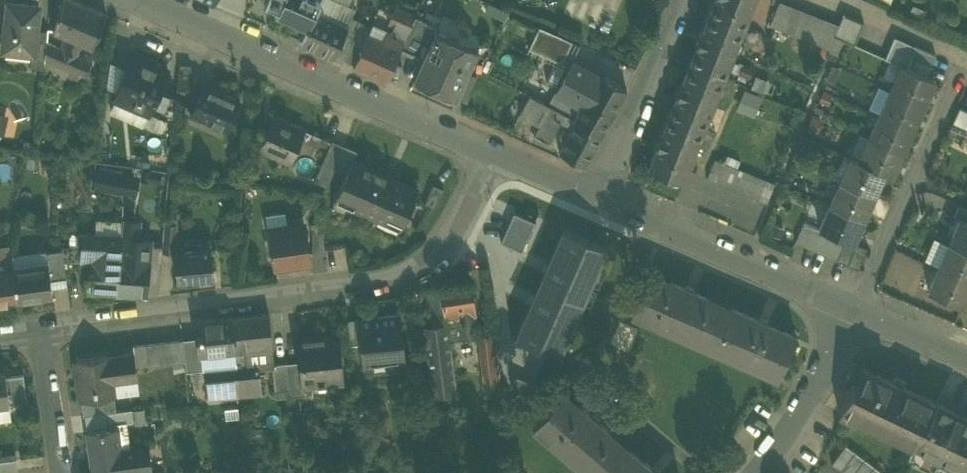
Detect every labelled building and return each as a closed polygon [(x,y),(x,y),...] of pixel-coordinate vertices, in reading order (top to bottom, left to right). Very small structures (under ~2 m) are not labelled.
[(7,9),(9,0),(0,0),(0,8),(7,9)] [(34,50),(36,29),(39,3),(13,0),(9,0),(7,9),(3,46),(32,49),(34,50)] [(93,47),(108,15),(77,0),(63,0),(55,28),(69,35),(83,42),(93,47)] [(321,0),(281,0),(278,7),(275,14),(308,28),(316,10),(321,0)] [(338,0),(321,0),(316,10),(348,25),(352,16),(356,8),(338,0)] [(356,8),(360,0),(338,0),(356,8)] [(648,166),(683,179),(755,0),(714,0),(648,166)] [(829,49),(835,35),(839,26),(775,1),(765,27),(828,52),(829,49)] [(509,11),(489,2),(485,11),(504,20),(509,11)] [(395,23),(410,28),(417,12),(397,5),(390,21),(395,23)] [(302,42),(334,57),(335,55),(344,34),(348,25),(316,10),(308,28),(302,42)] [(844,13),(839,24),(860,33),(865,22),(844,13)] [(402,46),(424,56),(435,30),(437,31),(440,26),(416,15),(402,46)] [(348,25),(344,34),(355,38),(362,23),(363,21),(352,16),(348,25)] [(355,38),(352,43),(363,47),(369,33),(372,27),(362,23),(355,38)] [(372,27),(369,33),(383,38),(387,28),(373,23),(372,27)] [(393,30),(407,35),(410,28),(395,23),(393,30)] [(839,24),(839,26),(835,35),(843,38),(855,44),(860,33),(839,24)] [(539,26),(530,48),(558,60),(564,58),(573,41),(539,26)] [(355,66),(387,80),(402,46),(407,35),(393,30),(387,28),(383,38),(369,33),(363,47),(355,64),(355,66)] [(749,48),(766,52),(771,32),(755,28),(749,48)] [(30,66),(44,68),(45,57),(47,40),(48,31),(36,29),(34,50),(32,49),(30,66)] [(414,79),(456,98),(465,80),(478,49),(437,31),(435,30),(424,56),(414,79)] [(335,55),(345,60),(352,43),(355,38),(344,34),(335,55)] [(45,57),(84,76),(91,61),(77,54),(83,42),(69,35),(63,48),(47,40),(45,57)] [(890,47),(911,56),(916,45),(895,36),(890,47)] [(355,64),(363,47),(352,43),(345,60),(355,64)] [(936,54),(916,45),(911,56),(931,65),(936,54)] [(906,66),(911,56),(890,47),(886,57),(892,60),(901,64),(906,66)] [(116,98),(149,112),(150,109),(159,90),(167,70),(134,56),(116,98)] [(931,65),(911,56),(906,66),(927,75),(931,65)] [(556,92),(581,106),(586,97),(614,112),(627,89),(573,60),(556,92)] [(178,86),(190,87),(192,65),(180,64),(178,86)] [(901,64),(895,78),(899,80),(906,66),(901,64)] [(891,88),(895,90),(924,103),(935,79),(927,75),(906,66),(899,80),(895,78),(891,88)] [(468,81),(465,80),(456,98),(467,103),(480,75),(472,72),(468,81)] [(771,89),(773,81),(756,75),(753,84),(771,89)] [(210,122),(226,129),(227,129),(241,102),(236,100),(237,98),(227,92),(226,95),(206,85),(192,113),(196,115),(199,116),(201,113),(212,119),(210,122)] [(738,109),(756,114),(762,93),(744,88),(738,109)] [(891,88),(885,102),(889,104),(895,90),(891,88)] [(150,109),(174,120),(177,98),(159,90),(150,109)] [(914,127),(924,103),(895,90),(889,104),(885,102),(880,112),(885,114),(914,127)] [(555,92),(548,105),(550,106),(574,119),(581,106),(556,92),(555,92)] [(519,115),(540,126),(550,106),(548,105),(530,95),(519,115)] [(581,106),(574,119),(574,120),(577,122),(602,135),(614,112),(586,97),(581,106)] [(561,122),(573,129),(577,122),(574,120),(574,119),(550,106),(540,126),(534,136),(549,143),(561,122)] [(966,134),(966,110),(960,107),(951,126),(966,134)] [(5,131),(9,113),(0,111),(0,130),(5,131)] [(880,112),(874,125),(879,127),(885,114),(880,112)] [(201,113),(199,116),(210,122),(212,119),(201,113)] [(904,150),(914,127),(885,114),(879,127),(874,125),(870,135),(874,137),(904,150)] [(261,147),(290,160),(304,129),(275,116),(261,147)] [(602,135),(577,122),(573,129),(569,136),(566,134),(563,139),(566,141),(560,153),(586,167),(602,136),(602,135)] [(870,135),(864,149),(868,151),(874,137),(870,135)] [(893,174),(904,150),(874,137),(868,151),(864,149),(859,160),(885,171),(893,174)] [(315,179),(327,185),(345,144),(332,139),(315,179)] [(356,149),(345,144),(327,185),(339,190),(352,159),(356,149)] [(851,156),(845,170),(849,172),(855,158),(851,156)] [(700,178),(760,204),(769,184),(709,158),(700,178)] [(874,195),(885,171),(859,160),(855,158),(849,172),(845,170),(841,180),(845,182),(874,195)] [(336,195),(402,224),(418,188),(352,159),(339,190),(336,195)] [(92,186),(121,191),(123,169),(94,164),(92,186)] [(841,180),(835,193),(839,195),(845,182),(841,180)] [(864,218),(874,195),(845,182),(839,195),(835,193),(830,203),(834,205),(864,218)] [(424,204),(435,209),(444,188),(433,183),(424,204)] [(966,219),(966,206),(958,202),(954,214),(960,216),(966,219)] [(830,203),(824,216),(828,218),(834,205),(830,203)] [(853,242),(864,218),(834,205),(828,218),(824,216),(819,228),(825,230),(835,234),(846,239),(853,242)] [(535,220),(514,211),(501,241),(522,250),(535,220)] [(954,242),(966,248),(966,219),(960,216),(950,241),(954,242)] [(122,237),(138,238),(139,220),(124,219),(123,225),(122,236),(122,237)] [(795,241),(806,246),(815,225),(804,221),(795,241)] [(164,252),(175,253),(175,252),(177,224),(175,224),(167,223),(164,252)] [(271,231),(276,266),(310,261),(305,223),(282,226),(282,229),(271,231)] [(806,246),(816,250),(825,230),(819,228),(815,225),(806,246)] [(551,350),(557,352),(575,312),(576,312),(605,248),(565,230),(537,294),(536,293),(518,335),(530,341),(551,350)] [(816,250),(826,255),(835,234),(825,230),(816,250)] [(312,231),(313,253),(324,253),(324,231),(312,231)] [(63,247),(63,249),(64,260),(81,259),(79,233),(71,233),(71,247),(63,247)] [(113,293),(115,276),(119,276),(121,259),(122,237),(122,236),(79,233),(81,259),(81,264),(91,264),(88,291),(113,293)] [(846,239),(835,234),(826,255),(837,259),(846,239)] [(122,237),(121,259),(150,262),(152,240),(138,238),(122,237)] [(837,259),(848,264),(857,244),(853,242),(846,239),(837,259)] [(950,241),(944,254),(948,256),(954,242),(950,241)] [(944,266),(966,276),(966,248),(954,242),(948,256),(944,254),(939,264),(944,266)] [(868,249),(857,244),(848,264),(859,269),(868,249)] [(13,268),(10,245),(0,247),(0,270),(13,268)] [(175,253),(178,280),(213,276),(210,248),(175,252),(175,253)] [(67,277),(64,260),(63,249),(46,251),(48,263),(49,263),(51,279),(67,277)] [(146,296),(150,262),(121,259),(119,276),(115,276),(113,293),(146,296)] [(48,263),(14,268),(18,301),(54,296),(51,279),(49,263),(48,263)] [(939,264),(933,278),(938,279),(944,266),(939,264)] [(966,293),(966,276),(944,266),(938,279),(933,278),(929,289),(962,303),(966,293)] [(13,268),(0,270),(0,303),(18,301),(14,268),(13,268)] [(631,312),(778,376),(796,335),(648,271),(631,312)] [(473,285),(441,289),(446,321),(477,317),(473,285)] [(433,323),(446,321),(441,289),(428,291),(433,323)] [(236,349),(247,348),(273,345),(269,313),(232,317),(236,349)] [(362,343),(365,366),(404,362),(399,314),(360,318),(362,343)] [(201,353),(236,349),(232,317),(198,320),(199,337),(200,337),(201,353)] [(433,323),(434,331),(448,329),(449,340),(480,335),(477,317),(446,321),(433,323)] [(348,319),(350,344),(362,343),(360,318),(348,319)] [(456,392),(449,340),(448,329),(434,331),(426,332),(433,394),(456,392)] [(319,382),(319,384),(325,384),(325,381),(342,380),(338,334),(299,338),(302,361),(304,384),(305,384),(319,382)] [(199,337),(183,339),(186,361),(186,363),(201,361),(201,353),(200,337),(199,337)] [(136,366),(186,361),(183,339),(134,344),(135,352),(136,366)] [(530,381),(536,384),(551,350),(530,341),(515,375),(530,381)] [(275,363),(273,345),(247,348),(249,366),(259,364),(259,366),(273,365),(272,364),(275,363)] [(236,349),(238,367),(240,390),(261,388),(259,366),(259,364),(249,366),(247,348),(236,349)] [(203,368),(207,370),(238,367),(236,349),(201,353),(201,361),(203,368)] [(135,352),(113,355),(116,373),(115,374),(115,376),(138,373),(136,366),(135,352)] [(112,374),(115,374),(116,373),(113,355),(80,359),(82,399),(114,395),(112,374)] [(186,363),(187,370),(203,368),(201,361),(186,363)] [(302,361),(287,362),(290,389),(291,396),(307,394),(305,384),(304,384),(302,361)] [(276,391),(290,389),(287,362),(275,363),(272,364),(273,365),(276,391)] [(841,408),(916,444),(937,401),(862,365),(841,408)] [(207,370),(210,397),(239,394),(238,367),(207,370)] [(0,370),(0,404),(9,403),(5,375),(5,369),(0,370)] [(24,373),(5,375),(9,403),(27,401),(24,373)] [(511,385),(525,391),(530,381),(515,375),(511,385)] [(592,472),(660,472),(562,388),(533,422),(592,472)] [(82,399),(84,415),(117,410),(114,395),(82,399)] [(937,401),(916,444),(927,450),(939,455),(937,460),(941,462),(943,458),(957,464),(955,468),(963,472),(965,468),(966,469),(966,415),(937,400),(937,401)] [(0,404),(0,420),(11,419),(9,403),(0,404)] [(916,444),(841,408),(839,411),(914,448),(916,444)] [(133,409),(109,412),(86,415),(88,430),(111,427),(110,423),(119,422),(128,421),(132,421),(134,420),(133,409)] [(149,447),(123,450),(120,426),(111,427),(88,430),(93,472),(124,468),(124,472),(152,470),(149,447)] [(832,463),(841,470),(856,450),(846,443),(832,463)] [(846,472),(854,472),(865,458),(856,450),(841,470),(846,472)] [(939,455),(927,450),(925,455),(937,460),(939,455)] [(18,470),(17,458),(0,460),(0,472),(18,470)] [(875,465),(865,458),(854,472),(869,472),(875,465)] [(943,458),(941,462),(955,468),(957,464),(943,458)] [(884,472),(875,465),(869,472),(884,472)]
